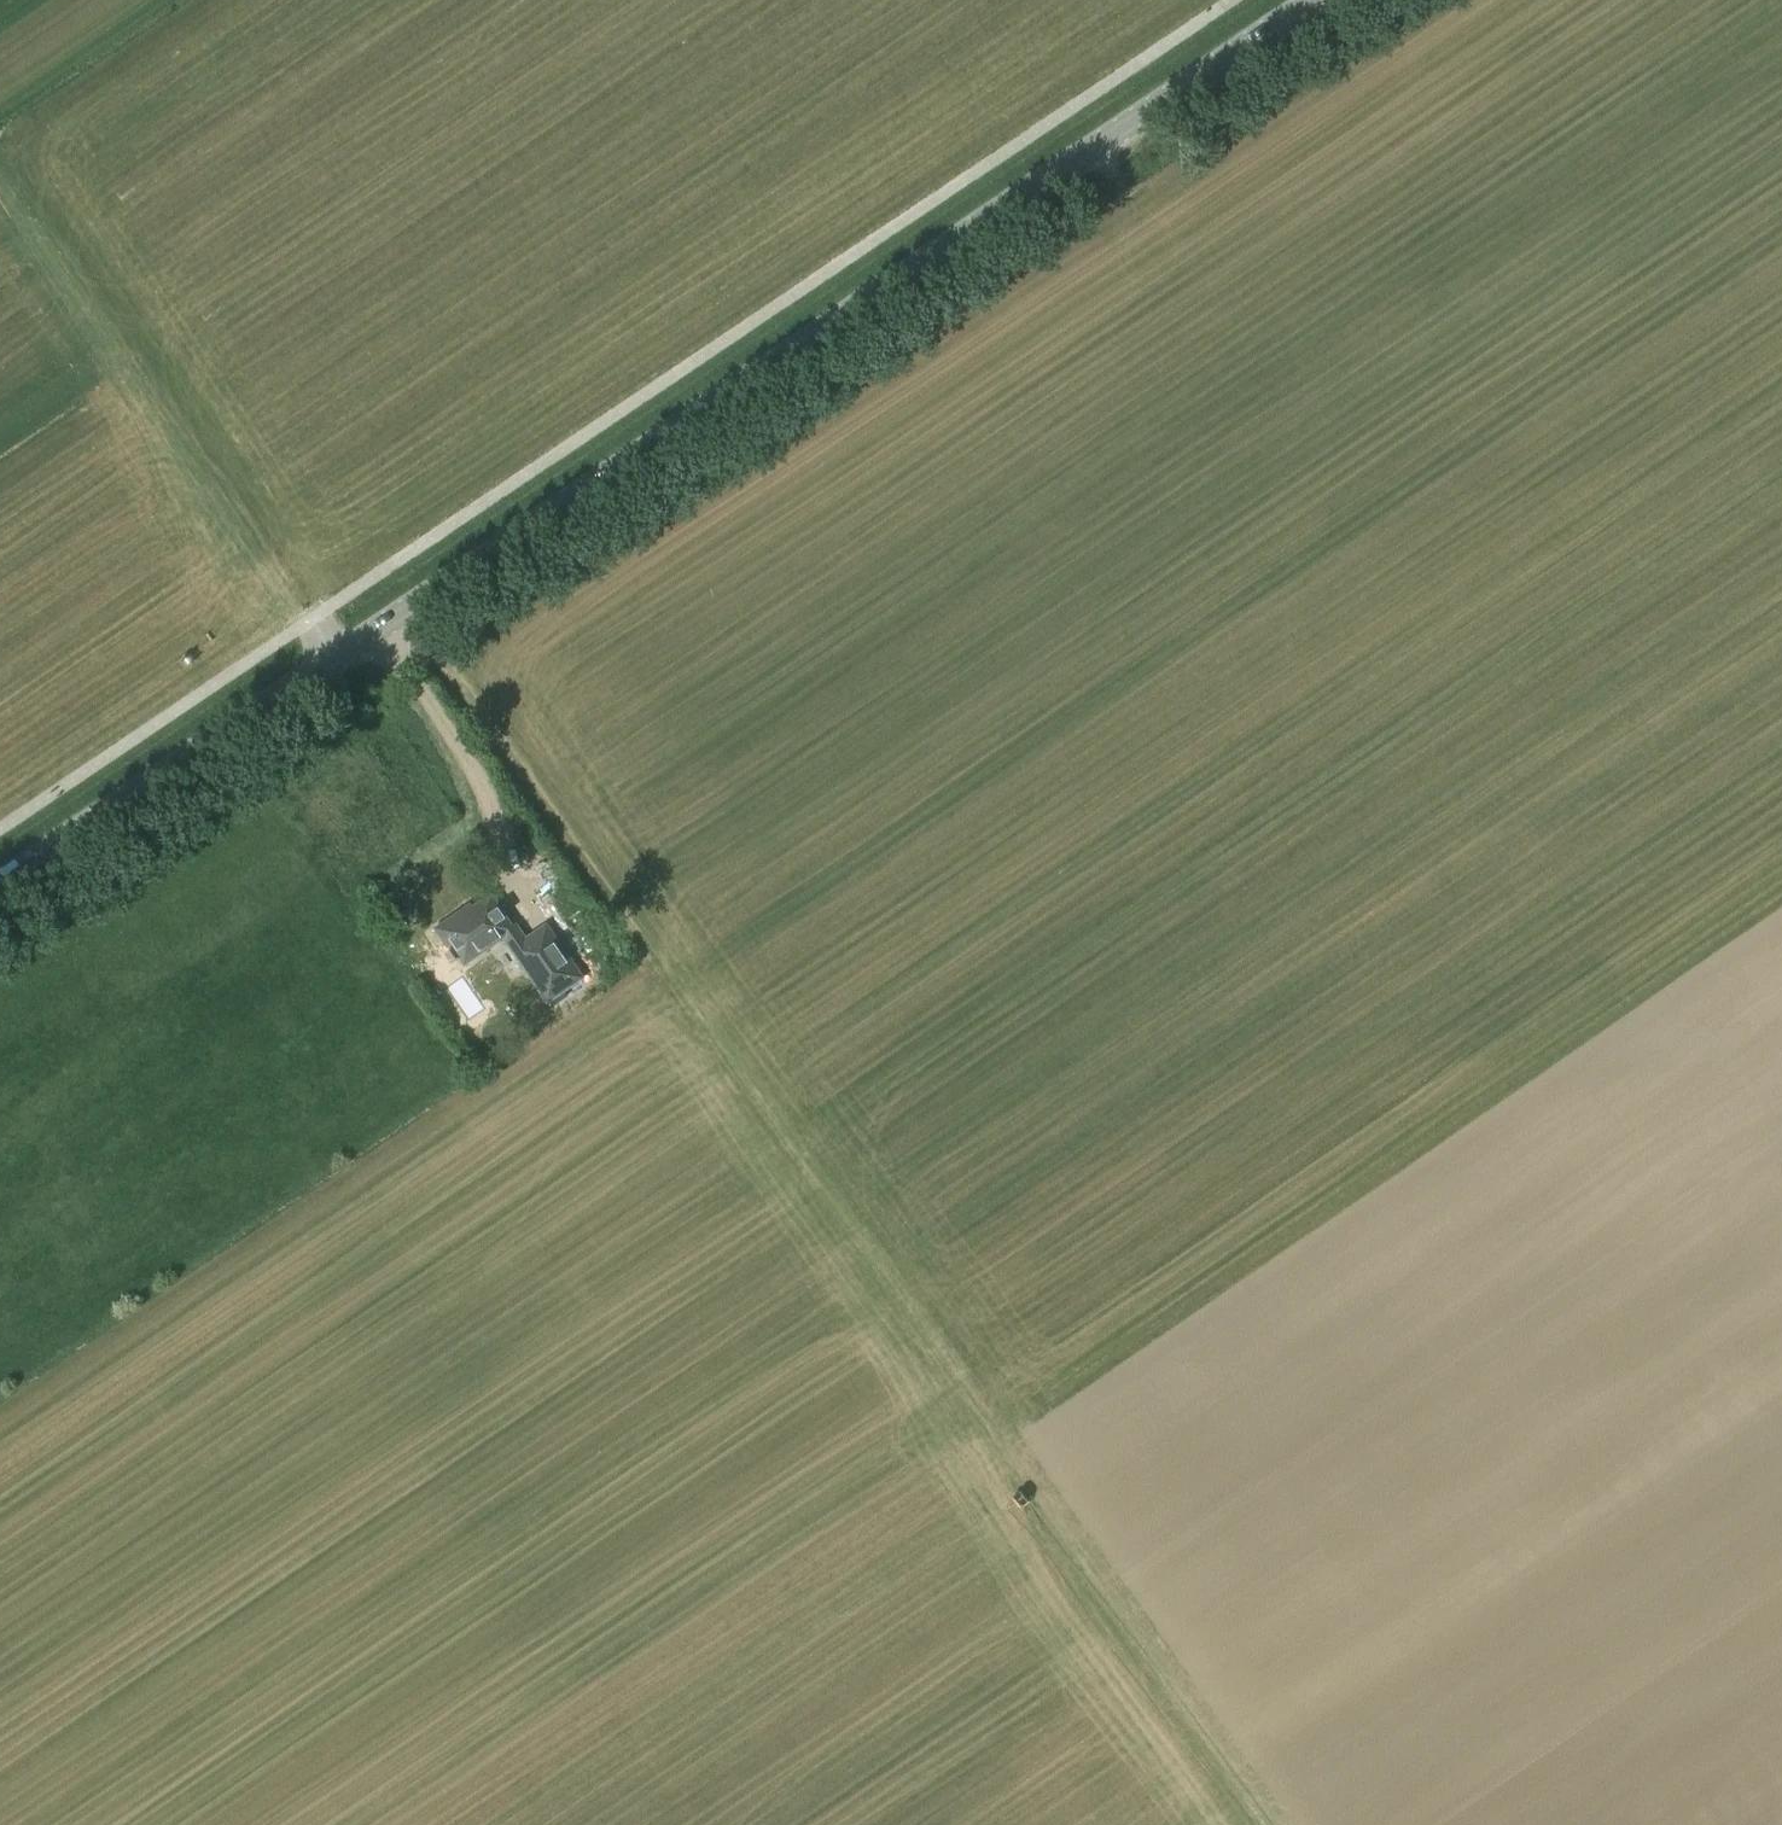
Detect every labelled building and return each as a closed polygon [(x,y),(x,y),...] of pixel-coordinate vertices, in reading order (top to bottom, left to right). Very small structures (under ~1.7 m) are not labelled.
[(548,1003),(585,978),(547,923),(527,937),(495,891),(437,928),(450,947),(451,946),(465,966),(504,939),(548,1003)]
